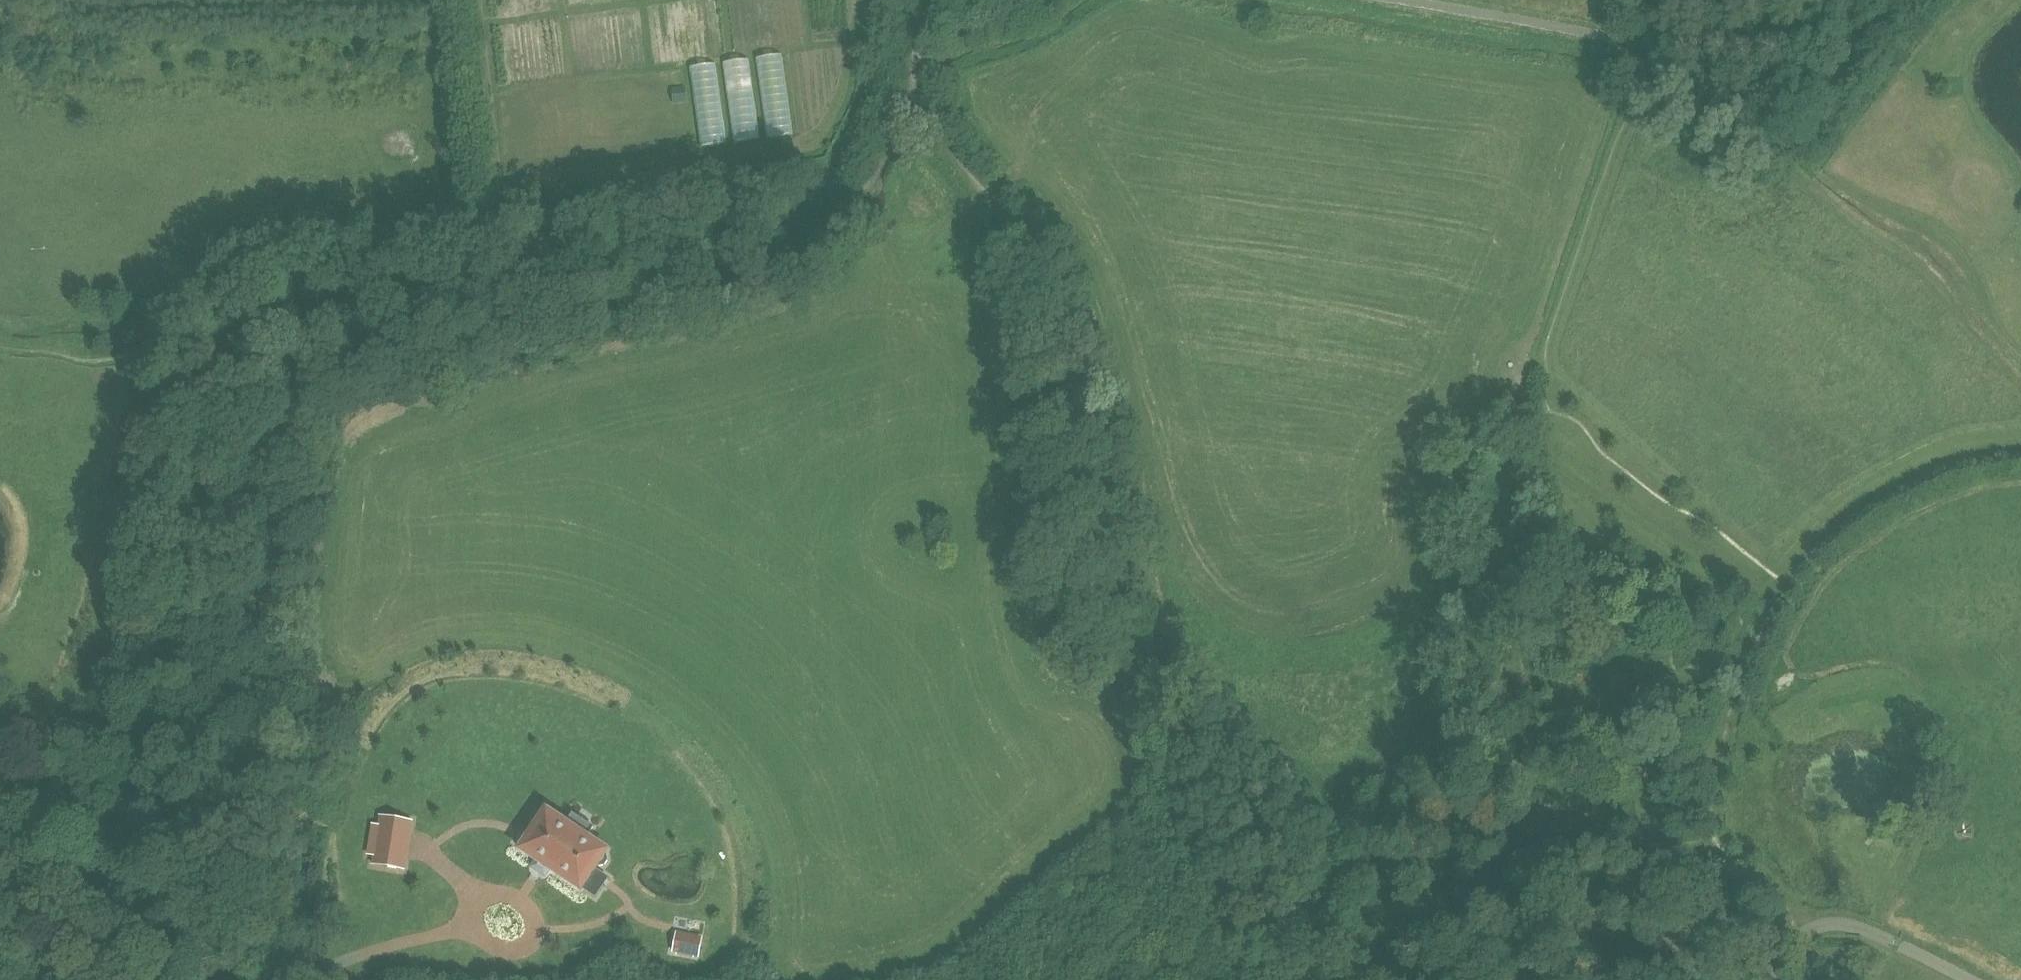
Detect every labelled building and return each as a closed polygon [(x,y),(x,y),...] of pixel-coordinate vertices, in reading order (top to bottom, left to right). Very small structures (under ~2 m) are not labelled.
[(533,823),(535,825),(528,835),(519,849),(537,860),(534,863),(547,872),(549,869),(580,889),(592,871),(596,865),(598,866),(605,865),(608,860),(607,854),(605,852),(607,849),(587,836),(593,827),(572,813),(566,822),(546,809),(544,812),(542,811),(536,812),(532,817),(533,823)] [(381,815),(379,825),(394,828),(395,823),(396,818),(381,815)] [(415,827),(395,823),(394,828),(379,825),(372,826),(367,857),(374,857),(375,854),(390,856),(388,866),(387,870),(406,872),(413,850),(415,827)] [(390,856),(375,854),(374,857),(373,864),(388,866),(390,856)] [(698,955),(700,946),(690,944),(689,953),(698,955)]
